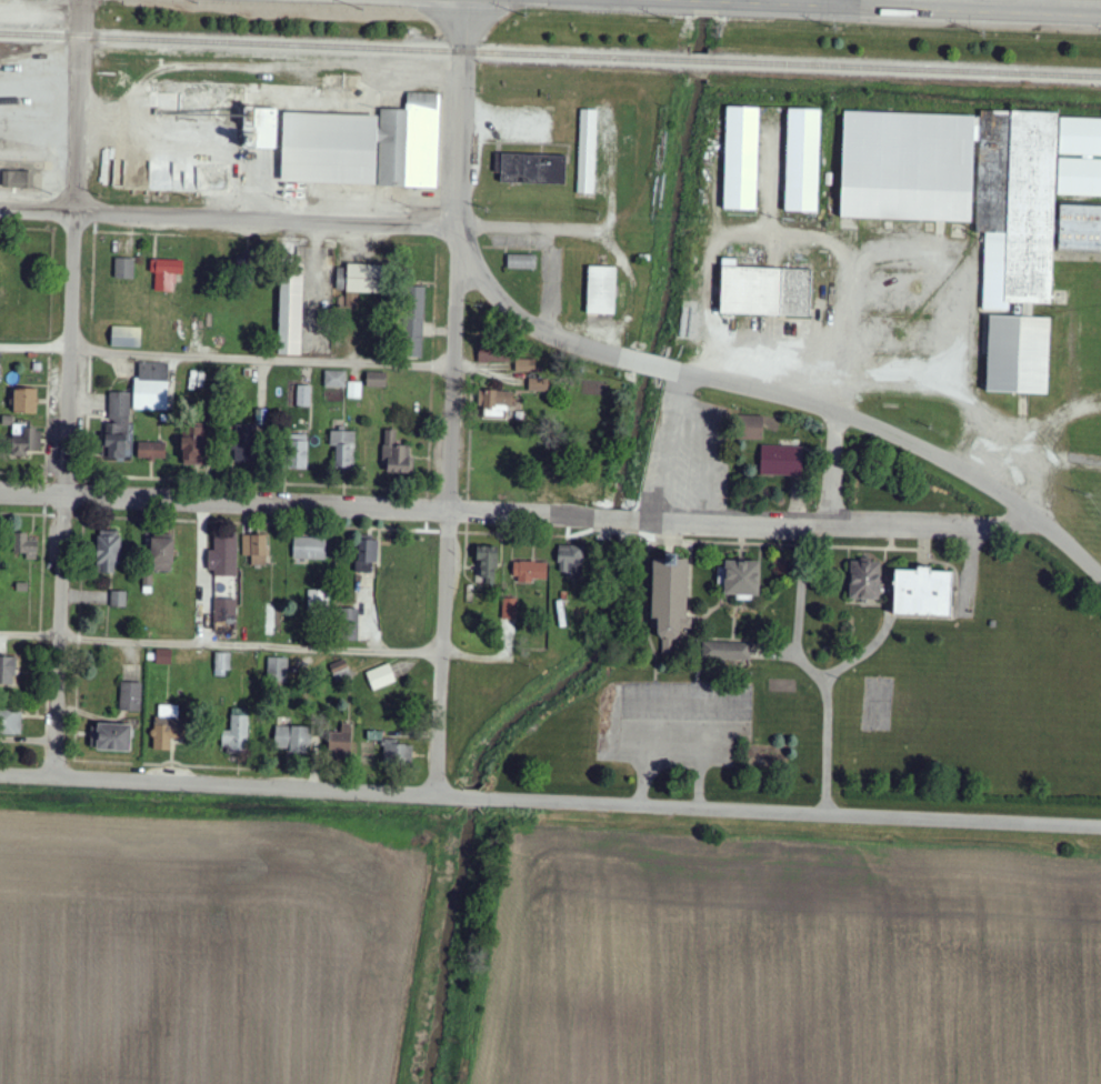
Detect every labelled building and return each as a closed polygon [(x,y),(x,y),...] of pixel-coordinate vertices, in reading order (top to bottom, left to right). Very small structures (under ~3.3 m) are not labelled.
[(440,94),(440,117),(438,117),(436,189),(377,187),(280,183),(281,148),(277,147),(277,150),(243,149),(244,117),(243,117),(244,107),(246,108),(246,104),(254,106),(254,108),(278,108),(278,118),(283,118),(283,113),(376,117),(376,130),(381,130),(381,109),(407,110),(407,92),(436,93),(437,94),(440,94)] [(727,107),(759,107),(757,210),(724,209),(727,107)] [(788,109),(820,110),(818,212),(785,211),(788,109)] [(581,110),(597,110),(593,194),(578,193),(581,110)] [(843,111),(975,116),(975,119),(981,117),(981,111),(1059,113),(1052,304),(1033,303),(1032,318),(1051,318),(1049,394),(987,393),(989,315),(1021,317),(1021,315),(1014,315),(1014,307),(1018,307),(1018,303),(1012,303),(1012,304),(1010,304),(1010,311),(982,310),(984,243),(982,243),(982,237),(985,237),(985,233),(975,233),(979,140),(974,141),(971,223),(840,219),(843,111)] [(1060,118),(1059,155),(1100,156),(1100,119),(1060,118)] [(501,153),(567,157),(565,184),(500,182),(501,153)] [(1059,159),(1058,196),(1100,197),(1100,160),(1059,159)] [(116,161),(172,162),(184,170),(194,170),(194,188),(116,185),(116,161)] [(3,171),(33,172),(33,189),(2,188),(3,171)] [(508,254),(536,255),(536,270),(508,269),(508,254)] [(722,258),(720,314),(810,318),(812,270),(735,267),(735,259),(722,258)] [(114,259),(134,260),(133,279),(114,279),(114,259)] [(150,259),(182,260),(182,274),(176,274),(176,284),(173,284),(172,292),(153,291),(153,273),(150,273),(150,259)] [(347,263),(347,267),(337,267),(337,290),(347,290),(344,355),(380,357),(383,264),(347,263)] [(303,264),(301,355),(278,354),(280,264),(303,264)] [(589,267),(615,268),(614,314),(587,313),(589,267)] [(424,287),(421,358),(403,357),(407,285),(424,287)] [(112,327),(141,328),(140,348),(111,347),(112,327)] [(478,362),(479,342),(514,343),(513,364),(478,362)] [(516,359),(537,359),(536,372),(514,372),(516,359)] [(168,364),(139,363),(139,378),(134,378),(134,410),(168,410),(168,364)] [(346,372),(325,372),(325,388),(346,389),(346,372)] [(386,388),(386,374),(367,373),(366,387),(386,388)] [(529,377),(550,378),(550,392),(528,391),(529,377)] [(312,387),(297,387),(297,407),(312,407),(312,387)] [(478,392),(484,392),(484,389),(496,390),(496,391),(497,391),(497,392),(513,392),(513,405),(510,405),(510,406),(507,406),(506,411),(504,411),(503,419),(484,418),(484,408),(483,408),(483,406),(478,405),(478,392)] [(14,413),(37,413),(37,390),(14,390),(14,413)] [(107,423),(106,459),(129,460),(130,393),(109,393),(109,423),(107,423)] [(763,440),(764,416),(737,416),(737,439),(763,440)] [(42,450),(43,428),(13,427),(13,457),(27,457),(27,450),(42,450)] [(181,464),(205,465),(206,427),(194,427),(194,438),(182,437),(181,464)] [(412,474),(413,447),(396,446),(397,431),(384,430),(383,463),(388,463),(388,473),(412,474)] [(336,447),(336,468),(354,469),(356,432),(331,431),(330,447),(336,447)] [(308,435),(291,435),(289,470),(307,470),(308,435)] [(166,443),(139,443),(138,459),(166,460),(166,443)] [(761,476),(803,477),(803,447),(762,446),(761,476)] [(120,532),(98,531),(97,574),(119,574),(120,532)] [(27,541),(27,534),(17,534),(16,554),(26,554),(26,560),(37,560),(38,542),(27,541)] [(173,572),(174,536),(152,535),(151,571),(173,572)] [(236,577),(237,537),(213,536),(212,576),(236,577)] [(267,536),(242,536),(243,556),(251,556),(251,566),(267,566),(267,536)] [(326,539),(294,538),(293,559),(326,560),(326,539)] [(378,541),(356,541),(356,573),(372,573),(372,563),(378,563),(378,541)] [(585,574),(585,547),(559,546),(558,574),(585,574)] [(476,584),(497,585),(498,548),(478,547),(476,584)] [(688,560),(679,560),(679,556),(666,556),(665,561),(653,561),(652,620),(659,620),(658,640),(681,640),(681,629),(692,629),(692,619),(687,618),(688,560)] [(724,595),(760,596),(761,562),(726,561),(724,595)] [(515,584),(533,585),(533,580),(547,581),(547,563),(516,562),(515,584)] [(850,600),(880,601),(881,563),(852,562),(850,600)] [(952,617),(953,573),(931,572),(931,570),(896,569),(894,616),(952,617)] [(328,610),(329,592),(309,591),(308,610),(328,610)] [(126,592),(111,592),(111,608),(126,608),(126,592)] [(237,599),(213,599),(213,630),(237,630),(237,599)] [(516,630),(515,599),(502,599),(503,631),(516,630)] [(359,610),(341,610),(341,641),(358,641),(359,610)] [(703,662),(751,660),(750,642),(703,644),(703,662)] [(229,654),(215,653),(215,676),(229,677),(229,654)] [(0,657),(0,685),(16,685),(16,658),(0,657)] [(287,682),(288,659),(268,658),(267,681),(287,682)] [(396,682),(389,664),(366,673),(373,691),(396,682)] [(142,684),(121,683),(120,711),(141,712),(142,684)] [(154,751),(171,752),(171,740),(189,740),(190,719),(178,719),(179,707),(156,706),(154,751)] [(22,710),(0,710),(0,735),(22,736),(22,710)] [(224,754),(248,755),(249,710),(232,710),(231,731),(224,731),(224,754)] [(131,725),(98,725),(97,752),(131,752),(131,725)] [(329,733),(329,756),(351,756),(352,725),(342,725),(342,733),(329,733)] [(275,749),(290,749),(290,753),(309,754),(309,728),(276,726),(275,749)] [(399,740),(384,739),(383,763),(413,764),(413,746),(398,745),(399,740)]
